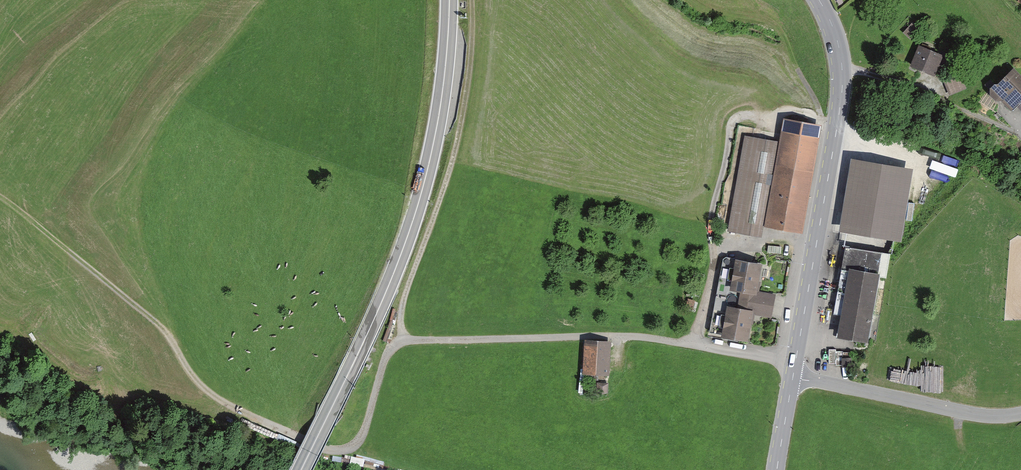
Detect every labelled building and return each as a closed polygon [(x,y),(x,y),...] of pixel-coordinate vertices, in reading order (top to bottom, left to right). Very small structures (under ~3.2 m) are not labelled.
[(944,55),(919,44),(911,63),(936,74),(944,55)] [(1012,68),(993,87),(1013,107),(1020,99),(1020,76),(1012,68)] [(959,72),(945,78),(950,94),(965,89),(959,72)] [(758,138),(744,136),(726,229),(761,236),(763,224),(802,232),(822,123),(783,115),(778,141),(758,138)] [(912,166),(851,157),(840,229),(900,238),(912,166)] [(888,253),(845,245),(831,315),(840,316),(836,334),(867,340),(879,274),(884,275),(888,253)] [(724,258),(717,296),(774,306),(776,295),(757,291),(761,264),(724,258)] [(717,296),(711,334),(748,341),(753,315),(771,318),(774,306),(717,296)] [(610,339),(584,339),(584,374),(610,374),(610,339)] [(600,378),(600,388),(609,389),(610,378),(600,378)] [(364,469),(366,460),(352,458),(350,467),(364,469)]
